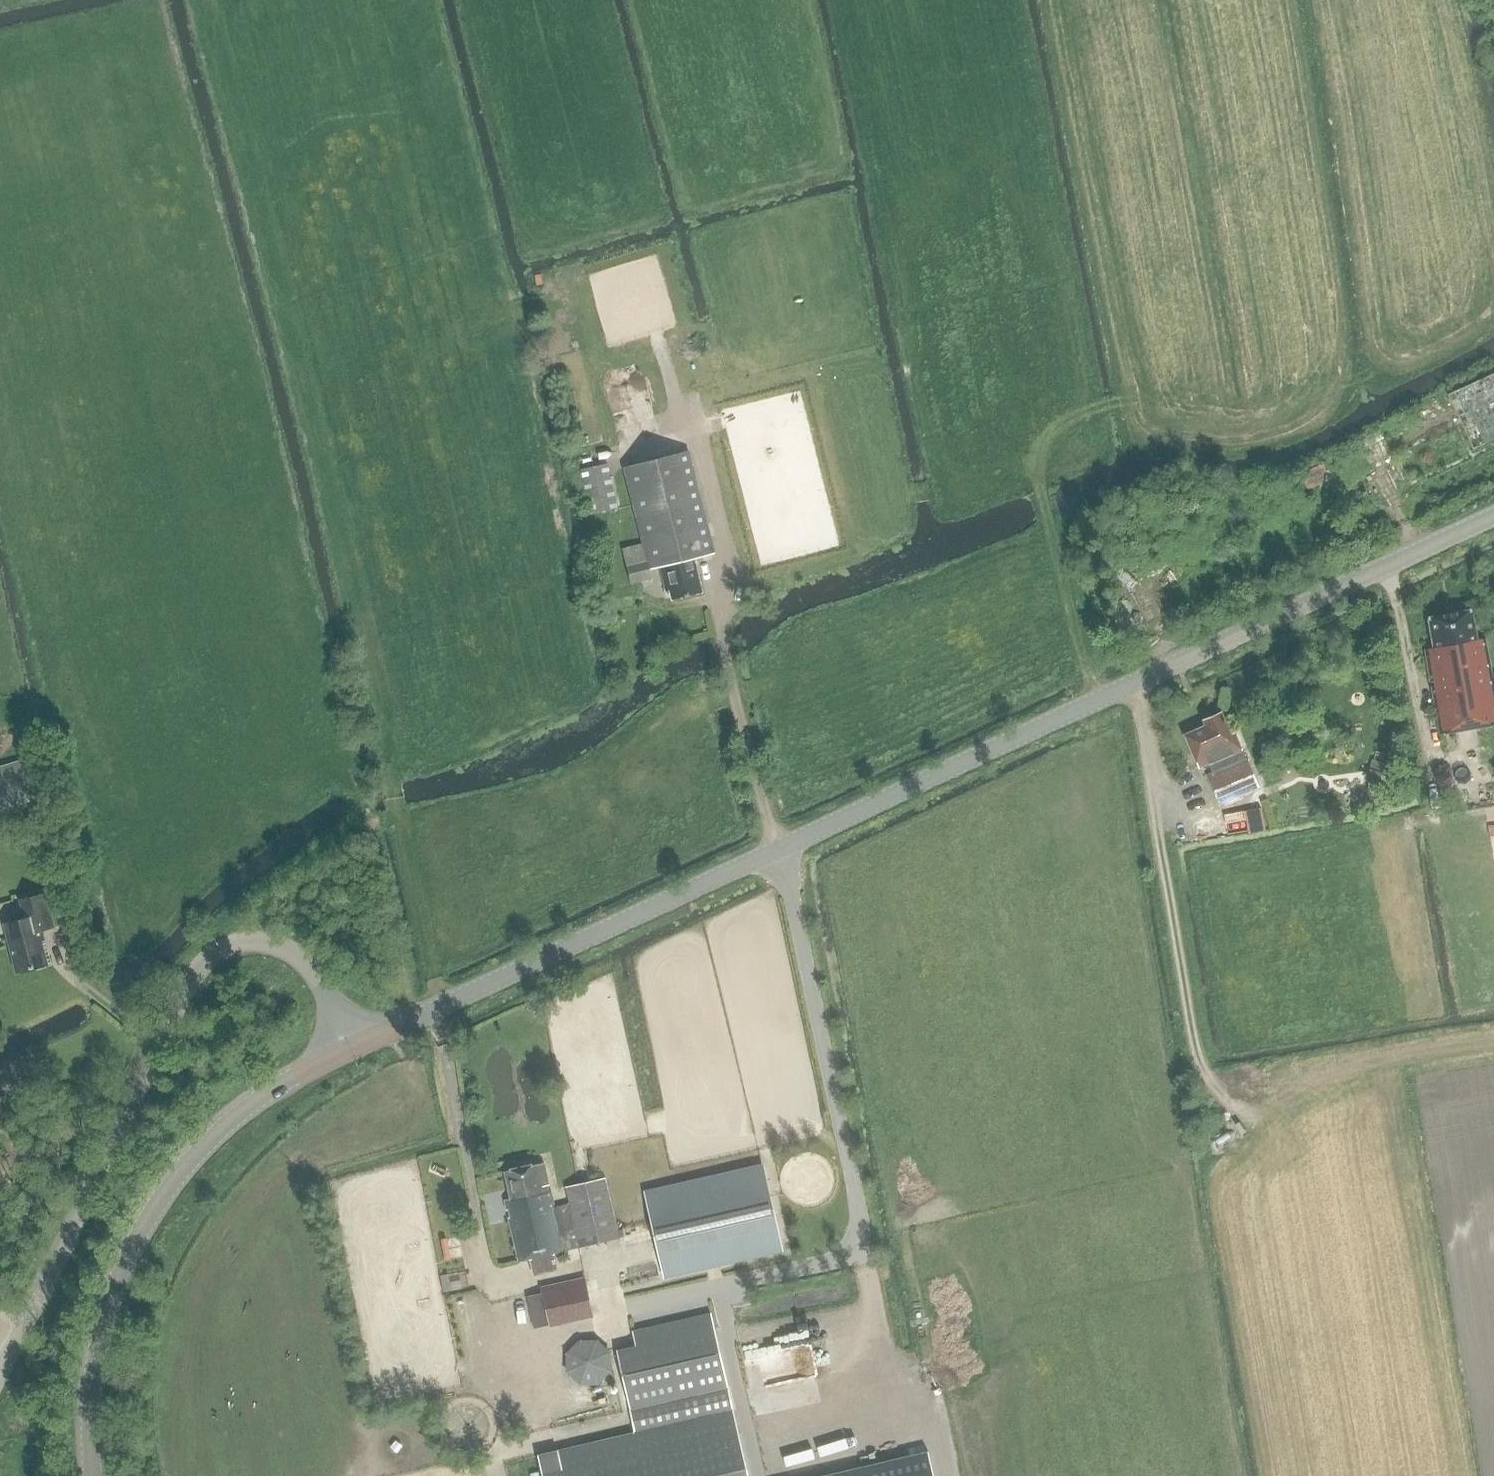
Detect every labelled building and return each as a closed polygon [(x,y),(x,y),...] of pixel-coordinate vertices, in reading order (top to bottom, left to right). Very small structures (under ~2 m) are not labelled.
[(694,559),(714,554),(688,451),(624,467),(643,543),(622,549),(631,583),(653,578),(651,570),(661,567),(667,591),(670,590),(673,600),(703,593),(694,559)] [(618,508),(608,464),(581,470),(591,514),(618,508)] [(1493,723),(1493,691),(1485,638),(1476,640),(1471,610),(1428,617),(1434,648),(1426,649),(1440,732),(1493,723)] [(1198,765),(1207,761),(1213,774),(1207,776),(1221,807),(1260,789),(1246,759),(1248,759),(1243,748),(1244,748),(1237,732),(1232,734),(1222,712),(1203,720),(1205,725),(1185,734),(1198,765)] [(0,766),(0,810),(43,797),(31,757),(0,766)] [(16,973),(47,965),(41,941),(44,940),(42,930),(54,927),(45,894),(20,901),(25,919),(4,924),(16,973)] [(505,1199),(519,1260),(618,1237),(605,1180),(566,1189),(570,1206),(553,1209),(551,1198),(549,1199),(546,1188),(549,1187),(544,1164),(538,1166),(538,1165),(505,1172),(511,1198),(505,1199)] [(781,1245),(763,1165),(645,1192),(663,1272),(781,1245)] [(550,1253),(532,1257),(536,1272),(554,1268),(550,1253)] [(541,1287),(550,1327),(594,1317),(585,1277),(541,1287)] [(617,1348),(631,1409),(727,1386),(710,1312),(633,1330),(636,1344),(617,1348)] [(610,1354),(609,1352),(608,1350),(607,1348),(605,1346),(603,1344),(601,1342),(599,1341),(595,1340),(592,1339),(589,1339),(586,1339),(584,1339),(582,1340),(581,1340),(579,1341),(577,1342),(575,1343),(574,1345),(572,1346),(571,1348),(569,1351),(568,1353),(567,1355),(567,1356),(567,1359),(567,1360),(567,1362),(567,1364),(568,1367),(568,1368),(569,1371),(571,1373),(572,1375),(574,1376),(576,1378),(578,1380),(581,1381),(583,1382),(584,1382),(588,1382),(591,1382),(593,1382),(596,1381),(598,1380),(600,1379),(602,1378),(604,1376),(605,1374),(607,1372),(608,1371),(609,1369),(610,1366),(610,1363),(610,1361),(610,1359),(610,1357),(610,1354)] [(733,1407),(538,1454),(543,1475),(750,1475),(733,1407)] [(929,1453),(832,1475),(934,1475),(929,1453)]
